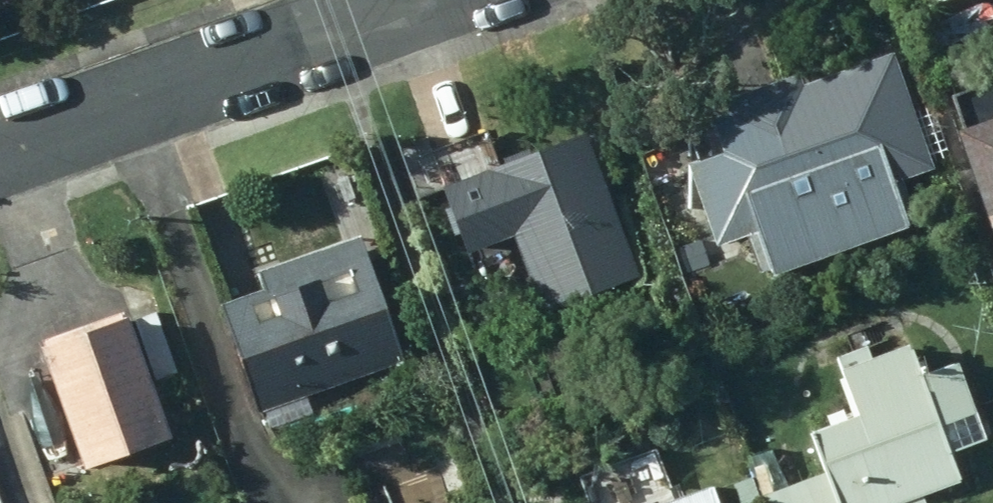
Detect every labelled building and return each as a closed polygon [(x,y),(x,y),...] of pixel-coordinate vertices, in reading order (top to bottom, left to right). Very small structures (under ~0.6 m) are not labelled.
[(775,267),(776,275),(909,227),(893,182),(935,167),(893,52),(806,83),(801,69),(711,102),(719,124),(693,134),(701,158),(690,162),(719,242),(749,233),(764,270),(775,267)] [(992,226),(992,81),(957,93),(968,126),(959,129),(992,226)] [(639,276),(588,130),(442,183),(467,253),(515,234),(541,310),(639,276)] [(368,160),(325,174),(342,235),(386,221),(368,160)] [(404,362),(362,234),(261,269),(268,289),(223,303),(262,413),(267,412),(273,429),(312,417),(305,397),(404,362)] [(165,306),(135,317),(156,381),(186,372),(165,306)] [(129,310),(42,339),(86,466),(173,436),(154,381),(129,310)] [(962,481),(952,451),(988,438),(960,361),(924,374),(913,341),(898,346),(895,336),(840,356),(860,414),(814,429),(829,472),(768,495),(771,502),(902,502),(962,481)] [(715,485),(674,499),(657,450),(583,475),(593,502),(721,502),(715,485)]
